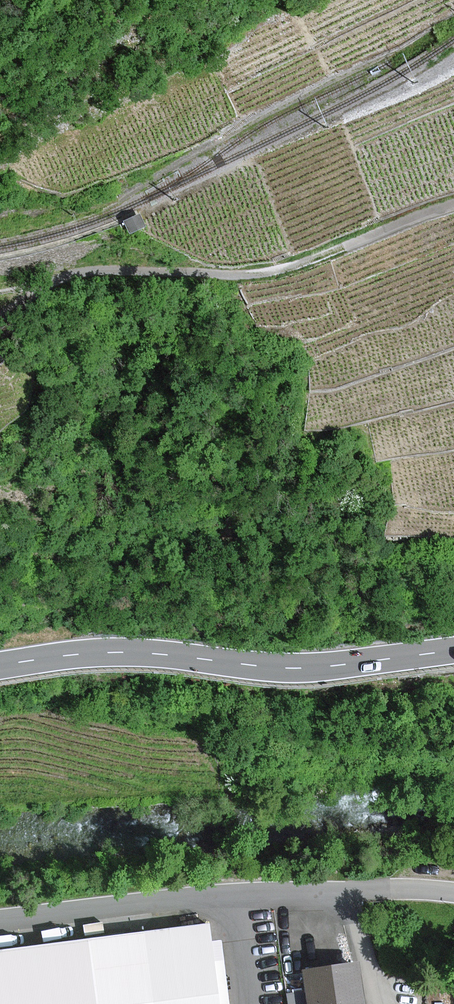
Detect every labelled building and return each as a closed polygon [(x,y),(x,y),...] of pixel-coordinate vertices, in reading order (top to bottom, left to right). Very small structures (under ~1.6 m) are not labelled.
[(203,927),(0,953),(0,1003),(213,1003),(203,927)] [(310,1003),(362,1003),(355,965),(305,973),(310,1003)]
